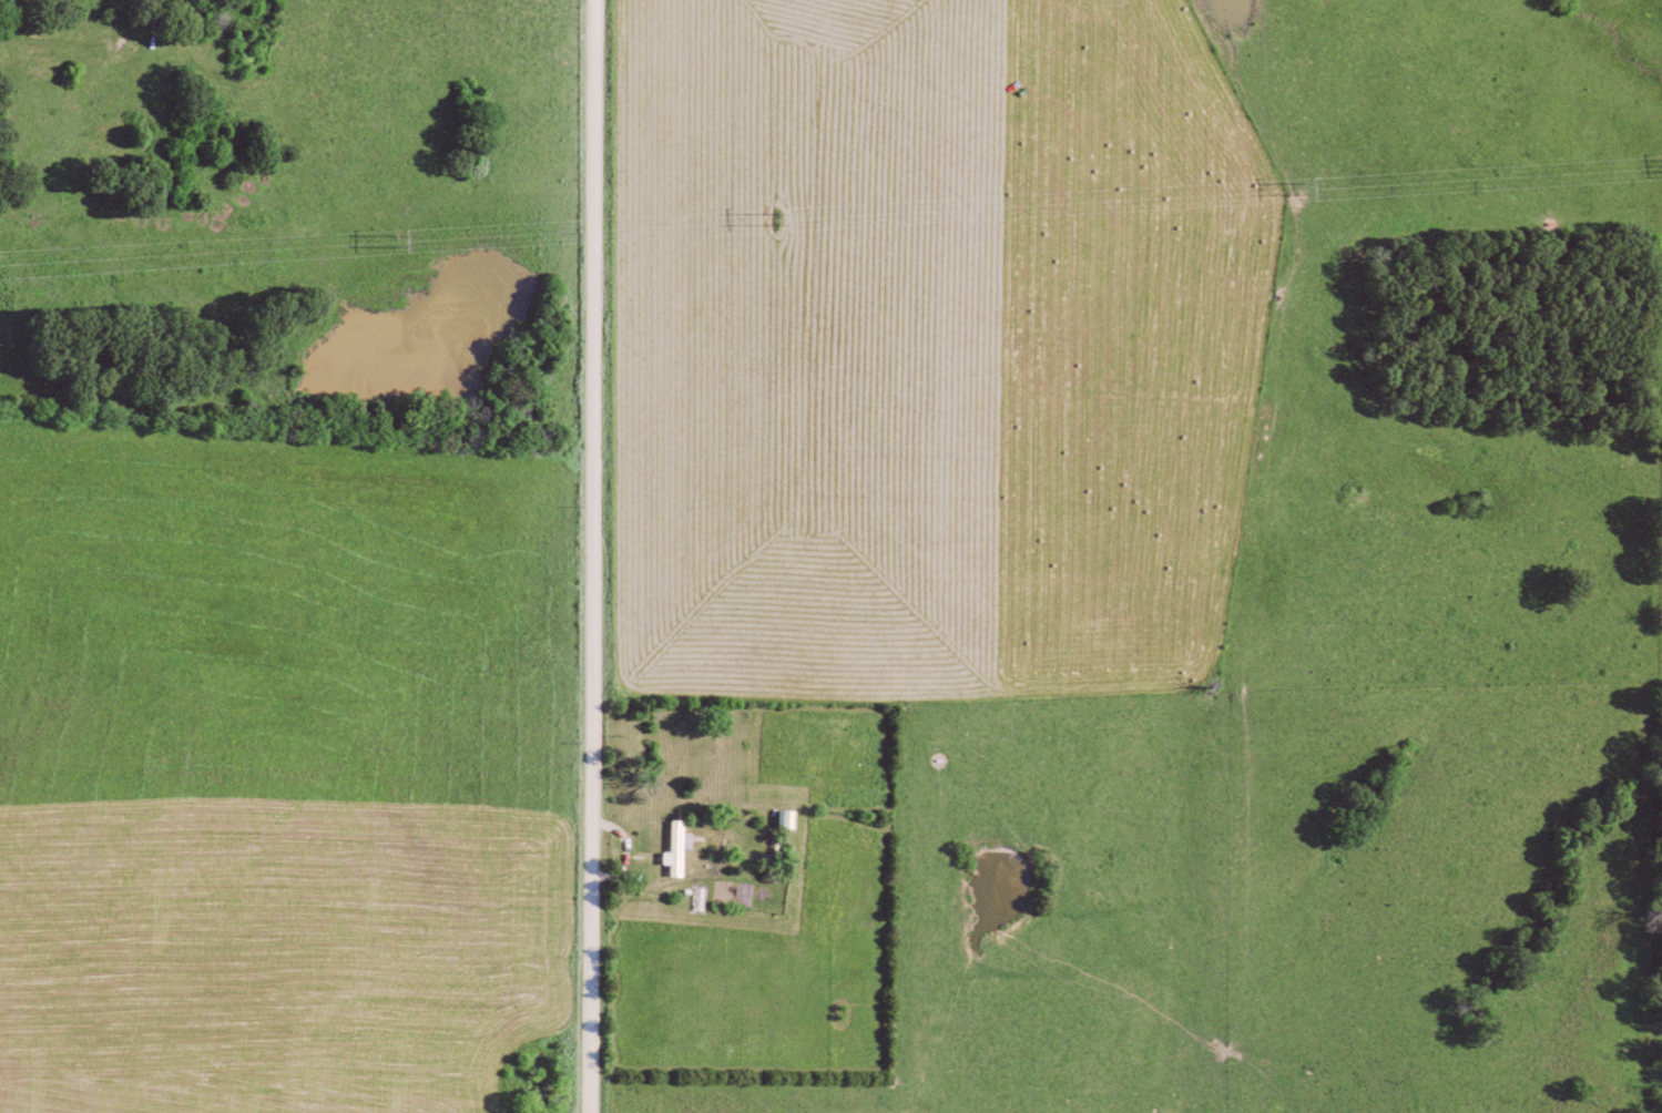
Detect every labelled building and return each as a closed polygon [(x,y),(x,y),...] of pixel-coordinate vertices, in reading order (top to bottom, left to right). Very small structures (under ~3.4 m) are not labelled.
[(698,833),(690,833),(690,821),(678,820),(678,853),(669,853),(669,864),(677,864),(676,876),(689,876),(690,849),(698,849),(698,833)]
